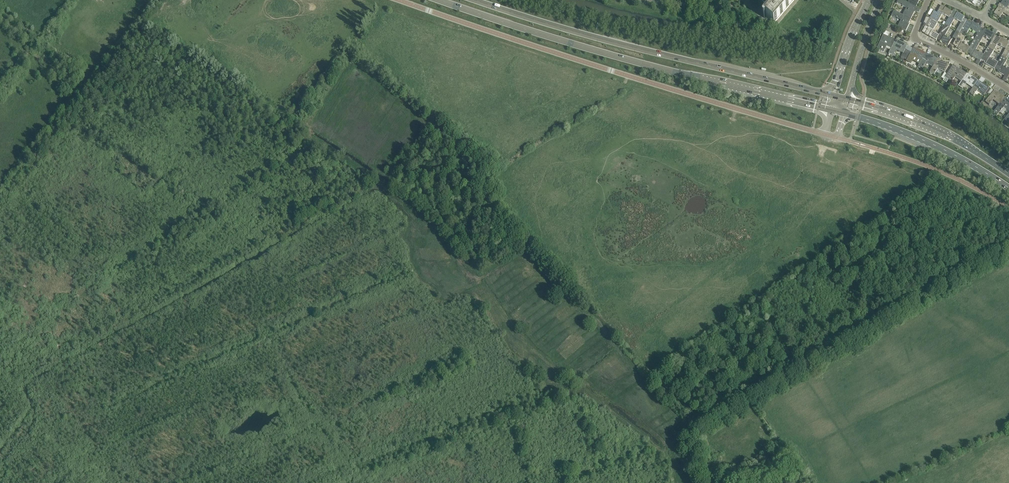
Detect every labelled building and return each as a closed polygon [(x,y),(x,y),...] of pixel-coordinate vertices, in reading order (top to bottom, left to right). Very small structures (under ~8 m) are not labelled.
[(765,16),(774,23),(794,0),(779,0),(765,16)] [(907,3),(902,0),(898,0),(896,3),(906,8),(902,15),(911,19),(915,12),(914,11),(916,7),(907,3)] [(1000,4),(1006,8),(1008,4),(1008,0),(1003,0),(1000,4)] [(1000,4),(1000,3),(998,6),(998,7),(994,13),(1000,18),(1003,13),(1008,17),(1008,10),(1006,8),(1000,4)] [(934,11),(930,18),(938,22),(943,14),(949,17),(952,12),(941,5),(937,13),(934,11)] [(911,19),(902,15),(894,10),(893,12),(891,15),(901,20),(897,27),(906,31),(909,24),(909,23),(911,19)] [(952,12),(949,17),(945,25),(950,27),(955,19),(961,22),(964,17),(953,10),(952,12)] [(933,31),(938,22),(930,18),(926,16),(923,23),(926,25),(929,27),(925,34),(936,41),(937,39),(939,35),(933,31)] [(967,20),(964,25),(960,32),(966,36),(969,29),(977,33),(974,40),(981,27),(973,22),(972,23),(967,20)] [(950,27),(945,25),(939,35),(937,39),(948,45),(951,40),(945,36),(950,27)] [(988,47),(988,48),(995,34),(987,30),(986,31),(981,28),(981,27),(974,40),(980,43),(983,36),(991,41),(989,44),(988,47)] [(960,32),(956,39),(953,44),(958,47),(957,49),(966,54),(974,40),(970,47),(962,42),(966,36),(960,32)] [(877,48),(881,51),(884,52),(886,48),(886,46),(891,48),(895,40),(888,36),(883,34),(877,48)] [(995,34),(988,48),(994,51),(997,44),(1005,49),(1001,56),(1008,43),(1008,42),(1001,37),(1000,38),(995,36),(995,34)] [(890,50),(889,53),(891,54),(893,55),(896,50),(903,53),(901,57),(900,59),(902,60),(903,59),(908,51),(905,49),(907,44),(900,41),(899,42),(895,40),(891,48),(890,50)] [(988,48),(984,55),(976,50),(980,43),(974,40),(966,54),(967,52),(972,55),(971,56),(980,61),(988,48)] [(911,53),(906,60),(911,63),(912,61),(919,64),(925,53),(918,49),(918,50),(914,47),(911,53)] [(990,58),(994,51),(988,48),(980,61),(981,60),(986,63),(985,64),(994,69),(1001,56),(998,62),(990,58)] [(930,55),(925,53),(919,64),(918,66),(923,69),(926,63),(932,67),(937,58),(930,55)] [(1007,59),(1001,56),(994,69),(995,68),(1000,71),(999,73),(1008,78),(1008,75),(1008,70),(1003,66),(1007,59)] [(942,61),(937,58),(932,67),(930,72),(934,74),(937,69),(944,72),(949,64),(942,60),(942,61)] [(944,79),(943,80),(945,82),(947,82),(948,80),(951,82),(955,77),(962,81),(967,74),(960,69),(953,65),(947,74),(944,79)] [(967,74),(962,81),(958,86),(963,89),(966,83),(973,88),(978,80),(971,76),(967,74)] [(973,88),(970,93),(974,95),(977,90),(984,95),(985,94),(987,95),(989,93),(992,89),(982,82),(982,83),(978,80),(973,88)] [(993,100),(999,105),(1005,97),(999,92),(998,92),(995,89),(994,90),(991,94),(985,101),(989,105),(993,100)] [(1005,97),(999,105),(993,112),(997,115),(999,112),(1000,112),(1004,107),(1008,112),(1008,100),(1005,97)]
